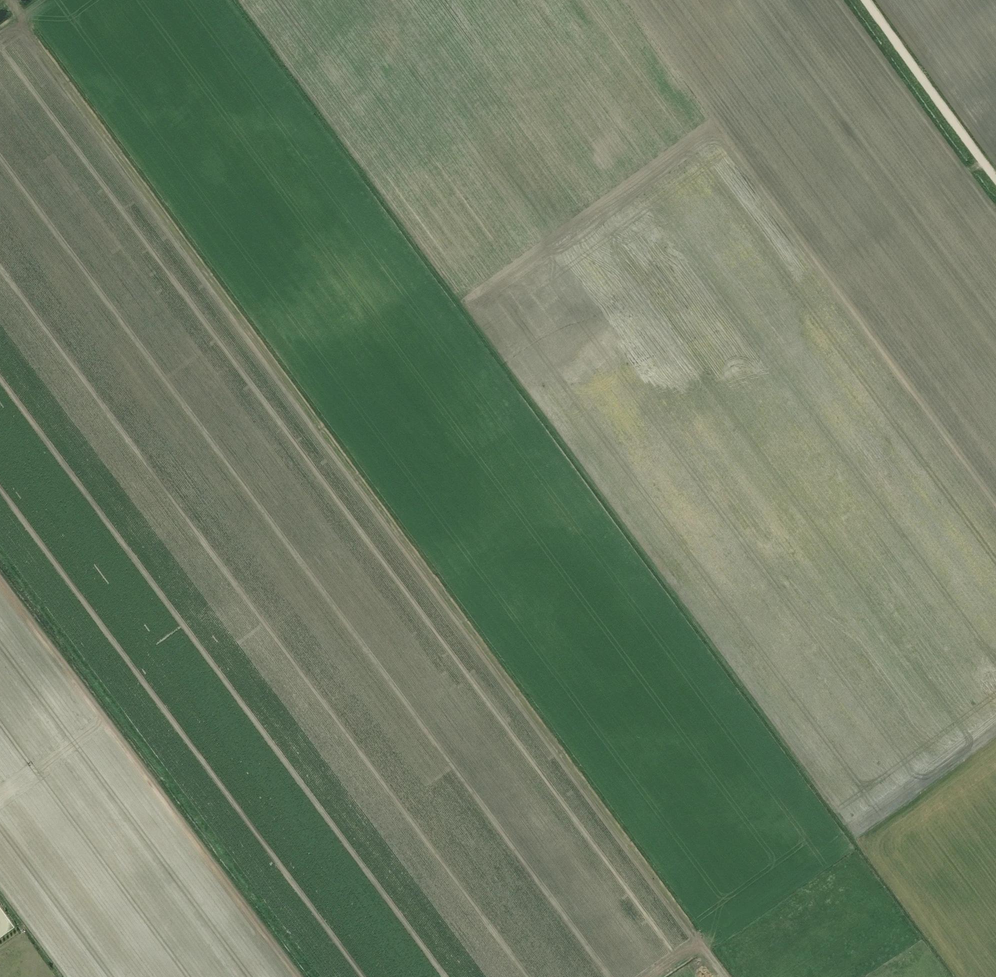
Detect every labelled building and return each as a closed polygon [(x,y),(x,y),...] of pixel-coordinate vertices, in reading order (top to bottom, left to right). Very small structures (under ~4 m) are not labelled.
[(667,946),(661,949),(665,956),(670,954),(667,946)]
